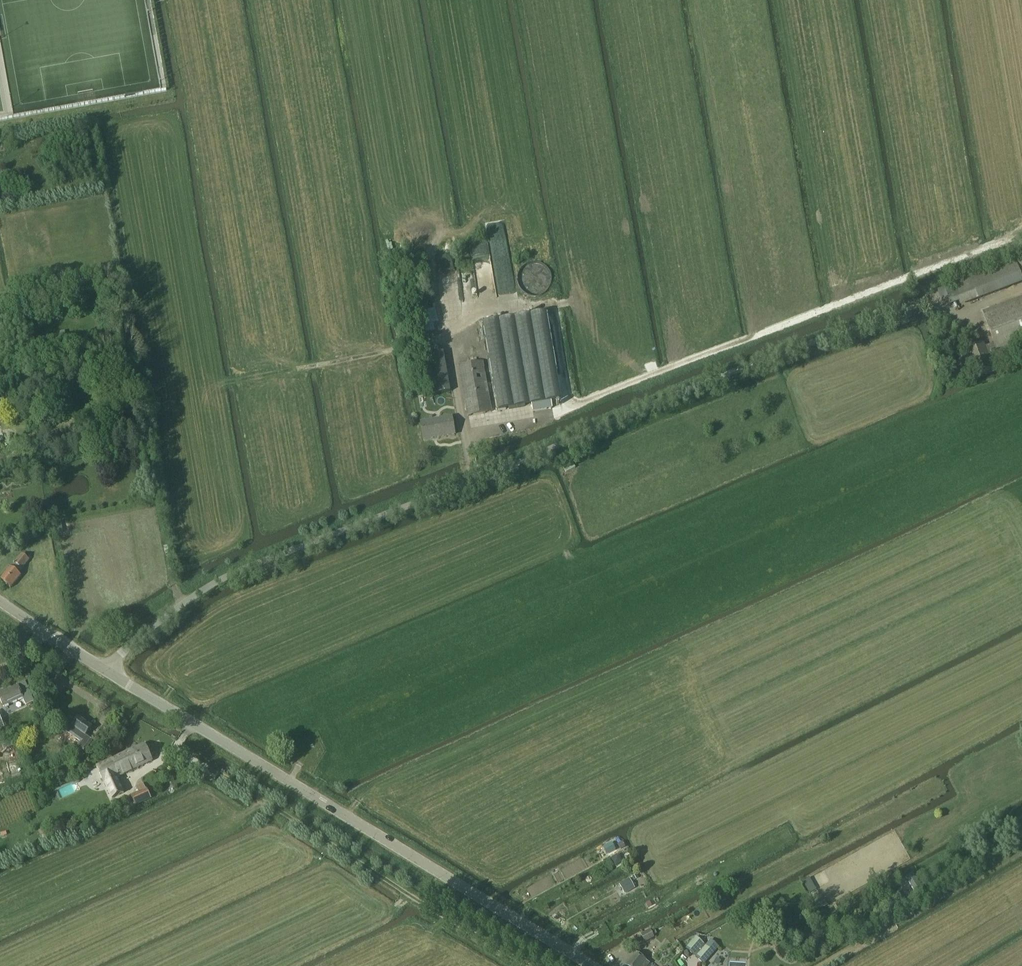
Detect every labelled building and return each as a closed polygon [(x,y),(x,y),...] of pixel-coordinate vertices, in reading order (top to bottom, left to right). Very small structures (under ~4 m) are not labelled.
[(499,226),(487,229),(494,258),(506,255),(499,226)] [(955,282),(943,286),(950,306),(959,303),(960,307),(978,300),(1021,283),(1021,279),(1015,259),(969,276),(955,282)] [(984,347),(988,356),(991,355),(992,358),(998,356),(1021,347),(1021,297),(982,312),(994,344),(984,347)] [(483,324),(498,411),(532,405),(533,412),(552,408),(551,402),(560,400),(555,374),(558,373),(547,314),(507,321),(507,320),(483,324)] [(988,356),(984,347),(983,344),(966,351),(975,375),(993,369),(988,356)] [(448,392),(442,352),(427,355),(432,394),(448,392)] [(483,362),(459,367),(468,416),(491,412),(483,362)] [(455,436),(452,417),(421,423),(424,441),(455,436)] [(11,567),(10,567),(0,579),(10,588),(21,575),(18,573),(22,570),(30,560),(22,554),(14,563),(11,567)] [(17,685),(17,687),(4,692),(4,691),(0,692),(0,698),(4,707),(23,698),(25,705),(34,701),(25,681),(17,685)] [(91,727),(79,718),(76,721),(70,717),(62,728),(81,742),(77,746),(84,752),(93,740),(86,734),(91,727)] [(27,747),(28,740),(21,738),(19,746),(27,747)] [(124,794),(117,778),(153,761),(145,743),(109,760),(96,766),(104,785),(105,785),(111,800),(124,794)] [(78,781),(56,788),(60,799),(81,792),(78,781)] [(149,799),(145,790),(139,793),(132,796),(136,805),(149,799)] [(618,852),(612,842),(602,847),(608,857),(618,852)] [(625,849),(622,843),(617,846),(620,851),(625,849)] [(623,863),(618,855),(610,859),(615,868),(623,863)] [(917,876),(912,879),(919,890),(924,887),(917,876)] [(808,878),(801,882),(810,895),(817,891),(808,878)] [(635,888),(630,879),(620,885),(625,894),(635,888)] [(641,935),(642,937),(645,943),(655,938),(651,930),(641,935)] [(686,949),(695,957),(705,945),(696,937),(686,949)] [(704,965),(715,953),(705,945),(695,957),(704,965)] [(650,963),(646,960),(636,952),(626,965),(648,965),(650,964),(649,963),(650,963)]
